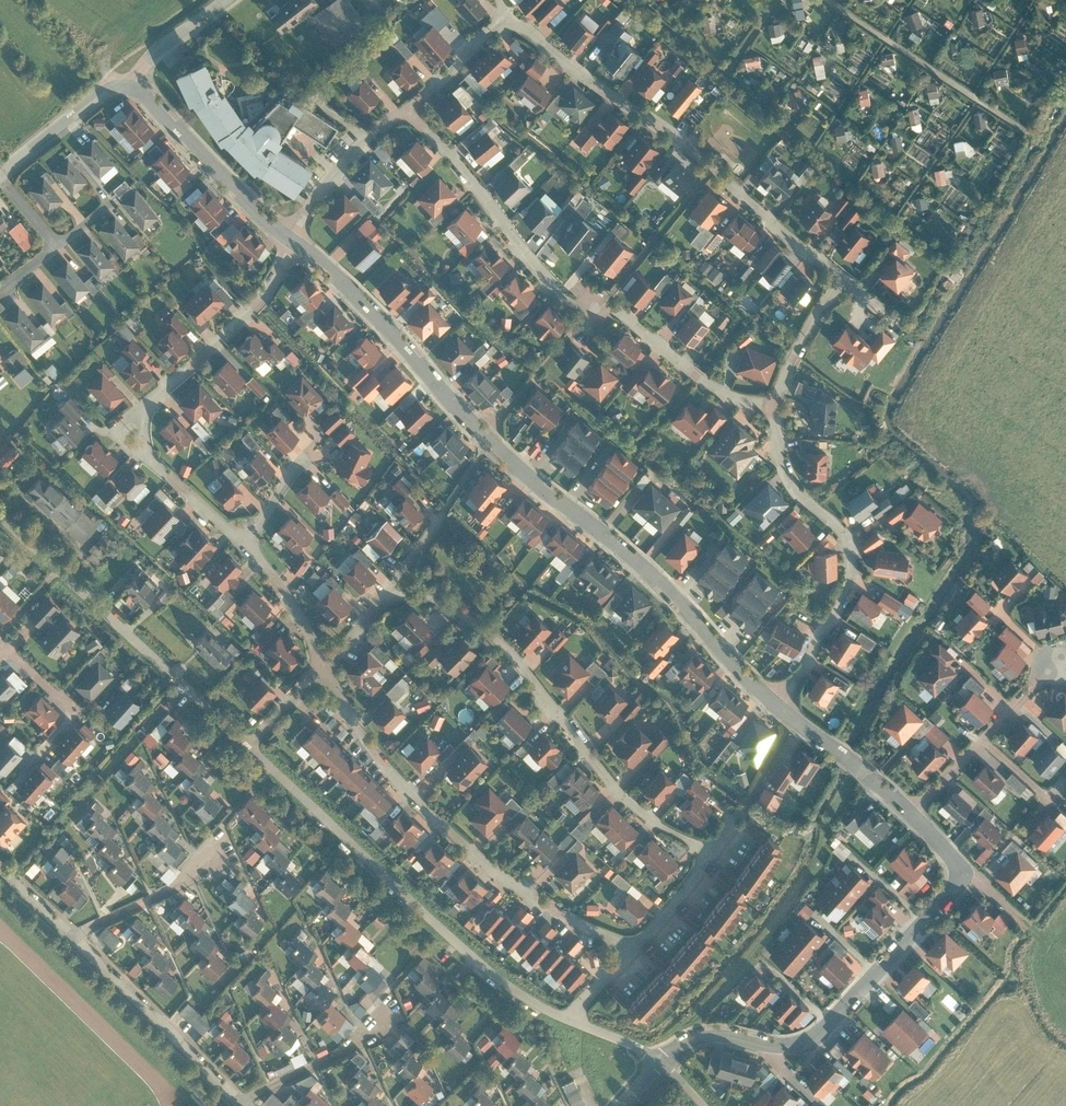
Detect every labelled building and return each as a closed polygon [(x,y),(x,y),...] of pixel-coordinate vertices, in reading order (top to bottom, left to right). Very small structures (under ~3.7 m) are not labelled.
[(317,5),(313,0),(287,0),(277,8),(278,9),(269,16),(281,32),(317,5)] [(347,0),(331,0),(310,17),(332,45),(364,20),(347,0)] [(470,23),(485,10),(476,0),(459,0),(453,4),(470,23)] [(545,0),(524,0),(519,5),(530,15),(533,12),(545,0)] [(542,22),(561,4),(556,0),(545,0),(533,12),(542,22)] [(418,20),(426,29),(430,25),(435,31),(449,20),(435,5),(418,20)] [(982,6),(973,7),(975,20),(985,18),(982,6)] [(918,9),(909,12),(913,25),(922,22),(918,9)] [(598,36),(610,21),(603,16),(592,31),(598,36)] [(712,16),(703,18),(705,31),(714,29),(712,16)] [(778,18),(768,19),(770,32),(780,30),(778,18)] [(577,51),(592,33),(575,19),(560,38),(577,51)] [(620,39),(625,44),(632,35),(615,22),(605,34),(617,43),(620,39)] [(435,31),(430,25),(426,29),(412,40),(431,62),(449,47),(435,31)] [(1028,35),(1018,36),(1020,49),(1030,47),(1028,35)] [(961,37),(952,38),(954,51),(963,49),(961,37)] [(412,53),(399,38),(392,44),(405,59),(412,53)] [(620,77),(638,54),(625,44),(620,39),(617,43),(602,62),(620,77)] [(493,40),(481,53),(498,69),(511,56),(493,40)] [(531,55),(519,43),(510,52),(521,64),(531,55)] [(646,66),(657,52),(651,48),(640,62),(646,66)] [(895,61),(894,51),(881,53),(883,63),(895,61)] [(485,83),(498,69),(481,53),(468,66),(485,83)] [(746,55),(748,65),(761,62),(759,53),(746,55)] [(824,54),(814,55),(816,68),(826,66),(824,54)] [(546,63),(536,55),(525,68),(535,76),(546,63)] [(418,76),(404,59),(387,72),(401,89),(418,76)] [(683,65),(676,60),(670,67),(677,73),(683,65)] [(218,96),(206,67),(203,68),(201,62),(172,76),(184,106),(189,104),(218,145),(221,142),(255,177),(257,174),(293,194),(310,167),(277,146),(291,122),(325,142),(337,125),(303,104),(301,106),(293,100),(295,97),(281,87),(244,123),(222,93),(218,96)] [(650,98),(665,79),(648,66),(633,85),(650,98)] [(354,72),(361,80),(362,79),(365,83),(370,78),(360,67),(354,72)] [(1011,76),(1008,67),(996,70),(999,79),(1011,76)] [(548,89),(526,72),(512,89),(533,107),(548,89)] [(477,86),(462,73),(457,79),(472,92),(477,86)] [(690,78),(678,92),(688,101),(700,87),(690,78)] [(365,83),(362,79),(361,80),(345,94),(361,112),(378,97),(365,83)] [(928,80),(931,100),(940,99),(937,79),(928,80)] [(592,98),(573,84),(564,95),(559,103),(560,104),(578,117),(592,98)] [(799,86),(790,87),(792,100),(802,98),(799,86)] [(870,88),(860,90),(862,102),(872,101),(870,88)] [(559,103),(564,95),(558,91),(546,106),(553,112),(560,104),(559,103)] [(678,92),(667,105),(677,114),(688,101),(678,92)] [(438,108),(452,126),(471,112),(456,94),(438,108)] [(921,103),(911,105),(914,117),(923,116),(921,103)] [(115,121),(125,133),(145,116),(135,104),(115,121)] [(610,143),(628,122),(609,107),(593,127),(592,128),(598,133),(610,143)] [(985,110),(976,111),(978,124),(987,122),(985,110)] [(145,116),(125,133),(134,144),(154,126),(145,116)] [(846,121),(836,123),(838,136),(848,134),(846,121)] [(586,147),(598,133),(592,128),(593,127),(585,122),(574,137),(586,147)] [(468,143),(480,159),(499,144),(487,129),(468,143)] [(901,131),(891,132),(893,145),(903,143),(901,131)] [(639,169),(657,147),(639,132),(621,154),(639,169)] [(431,154),(416,137),(400,152),(414,168),(431,154)] [(113,162),(91,138),(77,150),(98,173),(113,162)] [(964,138),(955,139),(957,152),(966,150),(964,138)] [(374,145),(381,157),(389,152),(382,141),(374,145)] [(151,161),(161,172),(180,155),(170,144),(151,161)] [(493,150),(496,157),(505,153),(502,147),(493,150)] [(515,166),(528,154),(522,148),(509,159),(515,166)] [(65,153),(67,156),(74,164),(80,160),(70,149),(65,153)] [(180,155),(161,172),(172,184),(191,166),(180,155)] [(758,177),(770,187),(788,165),(777,155),(758,177)] [(74,164),(67,156),(53,168),(72,191),(87,179),(74,164)] [(392,180),(368,156),(347,176),(363,191),(371,185),(378,193),(392,180)] [(884,158),(874,160),(876,173),(886,171),(884,158)] [(698,178),(679,164),(664,183),(683,198),(698,178)] [(788,165),(770,187),(781,196),(800,174),(788,165)] [(946,166),(937,167),(939,180),(948,178),(946,166)] [(40,173),(42,175),(49,182),(55,178),(46,168),(40,173)] [(514,168),(496,185),(512,201),(530,184),(514,168)] [(633,189),(644,176),(636,169),(625,182),(633,189)] [(441,205),(455,191),(439,174),(417,195),(433,212),(441,205)] [(49,182),(42,175),(28,187),(47,210),(62,197),(49,182)] [(188,175),(179,180),(183,188),(192,183),(188,175)] [(118,193),(130,183),(125,177),(113,187),(118,193)] [(122,198),(135,187),(131,182),(130,183),(118,193),(122,198)] [(189,202),(199,213),(218,196),(209,185),(189,202)] [(158,214),(135,187),(122,198),(120,199),(144,226),(158,214)] [(708,222),(725,202),(709,189),(692,209),(702,216),(708,222)] [(334,228),(357,206),(347,196),(341,190),(319,212),(334,228)] [(353,191),(347,196),(357,206),(362,211),(367,205),(360,198),(353,191)] [(366,192),(360,198),(367,205),(374,212),(379,206),(366,192)] [(832,207),(840,213),(851,200),(843,193),(832,207)] [(925,193),(916,195),(918,207),(928,206),(925,193)] [(577,212),(582,215),(592,202),(582,194),(576,202),(570,210),(576,214),(577,212)] [(539,195),(522,213),(539,229),(555,211),(539,195)] [(218,196),(199,213),(209,224),(228,207),(218,196)] [(570,210),(576,202),(568,196),(558,210),(566,216),(570,210)] [(817,226),(831,210),(816,198),(802,214),(817,226)] [(840,218),(849,225),(862,209),(853,202),(840,218)] [(447,211),(441,205),(433,212),(428,217),(433,223),(447,211)] [(481,225),(464,207),(448,222),(464,240),(474,231),(481,225)] [(723,230),(734,240),(751,220),(740,210),(723,230)] [(558,236),(577,251),(596,227),(582,215),(577,212),(576,214),(558,236)] [(131,234),(114,214),(100,226),(125,258),(140,245),(131,234)] [(216,234),(230,221),(224,214),(210,227),(216,234)] [(706,224),(708,222),(702,216),(696,223),(700,227),(690,239),(699,246),(703,242),(713,229),(706,224)] [(618,218),(610,227),(622,237),(630,228),(618,218)] [(35,237),(19,219),(9,228),(24,246),(35,237)] [(230,249),(235,253),(257,231),(246,220),(230,237),(235,243),(230,249)] [(762,229),(751,220),(734,240),(745,249),(753,240),(762,229)] [(854,256),(870,236),(854,223),(838,243),(854,256)] [(709,247),(722,232),(715,227),(713,229),(703,242),(709,247)] [(131,234),(140,245),(141,246),(147,242),(137,230),(131,234)] [(257,231),(235,253),(240,258),(245,252),(250,256),(266,240),(257,231)] [(480,239),(474,231),(464,240),(458,245),(465,253),(480,239)] [(363,232),(346,250),(363,266),(380,249),(363,232)] [(614,234),(604,245),(622,260),(632,249),(614,234)] [(766,266),(779,250),(783,246),(771,237),(754,257),(766,266)] [(899,252),(905,257),(911,249),(896,237),(889,246),(899,252)] [(107,258),(90,238),(76,250),(99,277),(113,264),(107,258)] [(758,244),(753,240),(745,249),(740,255),(746,260),(758,244)] [(505,261),(486,242),(470,257),(488,274),(490,276),(495,271),(505,261)] [(260,248),(264,254),(270,250),(267,244),(260,248)] [(594,257),(613,272),(622,260),(604,245),(594,257)] [(766,266),(763,270),(777,281),(787,268),(793,261),(779,250),(766,266)] [(900,287),(917,266),(905,257),(899,252),(882,273),(900,287)] [(107,258),(113,264),(117,270),(123,265),(112,254),(107,258)] [(256,270),(263,261),(256,254),(248,263),(256,270)] [(706,257),(699,265),(706,270),(712,263),(706,257)] [(471,258),(466,262),(474,270),(478,266),(471,258)] [(84,280),(66,259),(52,272),(75,298),(88,287),(89,286),(84,280)] [(741,280),(752,265),(746,260),(734,275),(741,280)] [(672,276),(677,269),(671,264),(666,270),(672,276)] [(723,271),(716,264),(709,272),(716,279),(723,271)] [(780,287),(792,271),(787,268),(777,281),(775,284),(780,287)] [(460,269),(450,271),(452,281),(462,279),(460,269)] [(501,277),(495,271),(490,276),(488,274),(478,283),(486,291),(501,277)] [(673,278),(665,271),(654,284),(662,291),(673,278)] [(785,291),(798,276),(792,271),(780,287),(785,291)] [(533,289),(516,272),(500,288),(515,304),(517,305),(529,293),(533,289)] [(798,276),(785,291),(800,303),(815,284),(800,272),(798,276)] [(395,273),(379,288),(394,303),(405,293),(410,289),(395,273)] [(625,289),(642,304),(656,287),(639,273),(625,289)] [(308,274),(292,289),(308,306),(324,291),(308,274)] [(88,275),(84,280),(89,286),(88,287),(94,292),(99,288),(88,275)] [(206,279),(195,290),(215,309),(222,302),(225,299),(215,289),(206,279)] [(659,301),(674,313),(692,292),(677,279),(659,301)] [(59,303),(42,281),(27,293),(49,321),(64,309),(59,303)] [(417,282),(410,289),(405,293),(412,299),(416,296),(423,289),(417,282)] [(220,284),(215,289),(225,299),(222,302),(226,306),(234,298),(220,284)] [(427,285),(423,289),(416,296),(424,303),(428,300),(435,293),(427,285)] [(215,309),(195,290),(185,300),(187,302),(204,320),(215,309)] [(537,301),(529,293),(517,305),(515,304),(513,307),(520,315),(537,301)] [(692,310),(698,314),(705,306),(695,298),(687,308),(691,311),(692,310)] [(59,303),(64,309),(69,315),(75,310),(65,299),(59,303)] [(424,303),(407,319),(422,335),(432,327),(438,332),(449,322),(428,300),(424,303)] [(207,323),(204,320),(187,302),(180,309),(200,330),(207,323)] [(336,302),(317,319),(336,340),(355,323),(336,302)] [(566,320),(548,302),(542,309),(533,318),(551,335),(566,320)] [(533,318),(542,309),(536,303),(522,318),(528,323),(533,318)] [(36,326),(17,305),(3,318),(30,349),(44,336),(36,326)] [(693,343),(709,323),(698,314),(692,310),(691,311),(677,330),(693,343)] [(164,320),(171,327),(172,327),(179,334),(188,326),(174,311),(164,320)] [(124,342),(136,332),(124,319),(112,329),(124,342)] [(41,322),(36,326),(44,336),(49,331),(41,322)] [(848,322),(834,341),(863,364),(872,352),(877,345),(873,341),(848,322)] [(156,342),(173,359),(189,344),(179,334),(172,327),(171,327),(156,342)] [(877,345),(872,352),(880,358),(897,337),(885,327),(873,341),(877,345)] [(736,339),(741,344),(751,335),(747,330),(736,339)] [(254,331),(238,346),(254,364),(266,353),(270,349),(267,345),(254,331)] [(466,355),(473,349),(457,332),(436,352),(451,369),(466,355)] [(623,332),(609,350),(626,362),(627,361),(639,346),(640,345),(623,332)] [(367,333),(351,348),(366,363),(382,348),(367,333)] [(119,348),(130,358),(135,354),(138,358),(146,351),(133,336),(119,348)] [(274,339),(267,345),(270,349),(266,353),(274,362),(286,351),(274,339)] [(480,342),(473,349),(466,355),(472,361),(486,347),(480,342)] [(777,355),(746,343),(736,369),(767,381),(777,355)] [(574,374),(587,359),(571,345),(558,360),(574,374)] [(646,352),(639,346),(627,361),(634,366),(646,352)] [(28,360),(19,347),(5,357),(14,370),(28,360)] [(292,347),(285,353),(293,363),(300,357),(292,347)] [(130,358),(118,369),(135,388),(152,372),(138,358),(135,354),(130,358)] [(244,379),(226,359),(210,373),(229,393),(244,379)] [(97,365),(101,369),(109,377),(115,372),(103,360),(97,365)] [(54,374),(59,369),(52,361),(46,366),(54,374)] [(600,396),(617,375),(601,362),(584,382),(600,396)] [(658,402),(675,381),(651,362),(643,372),(635,383),(638,385),(658,402)] [(358,384),(371,370),(365,364),(350,378),(356,385),(358,384)] [(381,387),(393,400),(413,382),(398,365),(382,378),(378,382),(381,387)] [(461,383),(470,394),(489,377),(480,366),(461,383)] [(635,383),(643,372),(636,366),(623,383),(632,391),(638,385),(635,383)] [(101,369),(86,385),(109,408),(124,393),(109,377),(101,369)] [(378,382),(382,378),(373,369),(371,370),(358,384),(371,397),(381,387),(378,382)] [(301,373),(285,389),(291,394),(288,396),(304,412),(306,411),(307,411),(323,395),(301,373)] [(266,388),(252,374),(246,380),(260,394),(266,388)] [(500,388),(489,377),(470,394),(481,405),(500,388)] [(816,385),(799,379),(795,390),(812,397),(816,385)] [(223,407),(200,382),(180,401),(196,417),(201,411),(210,419),(223,407)] [(506,395),(513,390),(508,383),(501,388),(506,395)] [(521,406),(533,416),(550,397),(537,386),(521,406)] [(64,410),(73,419),(83,409),(70,396),(59,406),(64,410)] [(402,414),(414,428),(432,411),(419,396),(406,408),(401,413),(402,414)] [(550,397),(533,416),(546,428),(563,408),(550,397)] [(834,427),(836,398),(815,397),(813,426),(834,427)] [(707,413),(689,399),(673,420),(695,437),(704,425),(711,416),(707,413)] [(293,416),(279,402),(272,408),(281,417),(282,416),(287,421),(293,416)] [(401,413),(406,408),(400,402),(387,415),(393,422),(402,414),(401,413)] [(320,419),(331,431),(346,417),(336,405),(320,419)] [(714,405),(707,413),(711,416),(704,425),(714,432),(727,414),(714,405)] [(48,427),(67,445),(83,429),(73,419),(64,410),(48,427)] [(203,412),(197,415),(202,423),(207,419),(203,412)] [(190,435),(172,416),(159,428),(169,438),(163,444),(172,454),(190,435)] [(281,417),(267,430),(284,449),(299,435),(287,421),(282,416),(281,417)] [(568,428),(570,430),(588,445),(599,432),(578,416),(568,428)] [(518,438),(527,420),(520,417),(512,435),(518,438)] [(210,432),(197,419),(192,423),(201,432),(205,437),(210,432)] [(755,436),(734,419),(708,449),(739,474),(759,450),(753,445),(752,440),(755,436)] [(333,433),(342,444),(356,432),(347,421),(333,433)] [(431,440),(441,451),(460,434),(450,422),(442,429),(431,440)] [(431,440),(442,429),(437,424),(418,442),(423,447),(431,440)] [(262,444),(248,430),(242,436),(256,450),(262,444)] [(570,430),(559,443),(580,460),(590,447),(588,445),(570,430)] [(212,444),(205,437),(201,432),(194,438),(206,449),(212,444)] [(460,434),(441,451),(451,462),(464,451),(470,445),(460,434)] [(807,449),(819,450),(820,437),(802,436),(801,449),(807,449)] [(96,437),(81,452),(103,473),(118,457),(96,437)] [(367,463),(373,450),(352,439),(337,468),(365,481),(373,465),(367,463)] [(580,460),(559,443),(548,456),(569,473),(580,460)] [(17,451),(9,444),(0,453),(0,461),(4,465),(17,451)] [(605,460),(607,461),(626,476),(637,463),(616,447),(605,460)] [(826,475),(827,450),(819,450),(807,449),(806,474),(826,475)] [(259,450),(243,465),(260,482),(276,467),(259,450)] [(470,457),(464,451),(451,462),(446,466),(453,473),(470,457)] [(187,474),(192,464),(184,461),(179,470),(187,474)] [(607,461),(596,475),(617,491),(628,477),(626,476),(607,461)] [(228,475),(236,483),(242,478),(229,464),(222,470),(228,475)] [(115,482),(132,497),(147,480),(130,465),(115,482)] [(491,498),(503,484),(487,470),(467,493),(480,504),(483,507),(491,498)] [(643,471),(637,482),(643,485),(649,474),(643,471)] [(47,509),(63,492),(49,479),(47,481),(39,474),(23,493),(31,499),(33,496),(47,509)] [(213,490),(228,506),(244,492),(236,483),(228,475),(213,490)] [(596,475),(586,487),(606,504),(617,491),(596,475)] [(312,476),(296,492),(314,510),(330,494),(312,476)] [(412,487),(400,476),(395,482),(406,493),(412,487)] [(787,501),(768,481),(745,503),(764,523),(787,501)] [(902,491),(910,486),(907,481),(891,491),(897,500),(904,495),(902,491)] [(632,505),(647,517),(666,494),(652,482),(632,505)] [(869,486),(849,502),(862,518),(874,509),(882,503),(880,501),(869,486)] [(163,499),(170,506),(176,501),(161,487),(148,502),(154,508),(163,499)] [(351,500),(338,487),(331,494),(343,507),(351,500)] [(80,508),(63,492),(47,509),(64,525),(80,508)] [(666,494),(647,517),(661,529),(681,506),(666,494)] [(425,512),(408,495),(397,505),(391,500),(385,506),(395,516),(397,514),(410,527),(425,512)] [(508,515),(520,525),(537,505),(524,495),(516,505),(508,515)] [(888,495),(880,501),(882,503),(874,509),(879,516),(895,504),(888,495)] [(501,505),(491,498),(483,507),(480,504),(470,516),(484,526),(501,505)] [(141,521),(160,541),(183,518),(170,506),(163,499),(154,508),(141,521)] [(905,500),(888,512),(894,520),(911,508),(905,500)] [(942,519),(921,501),(906,519),(927,537),(942,519)] [(508,515),(516,505),(511,502),(499,517),(504,520),(508,515)] [(84,504),(80,508),(64,525),(81,541),(101,519),(84,504)] [(549,514),(537,505),(520,525),(532,535),(542,523),(549,514)] [(683,521),(692,509),(686,505),(677,517),(683,521)] [(733,522),(742,513),(736,507),(727,516),(733,522)] [(292,514),(278,529),(284,535),(282,537),(295,551),(314,533),(299,518),(298,520),(292,514)] [(813,532),(798,516),(782,530),(798,547),(813,532)] [(178,532),(184,537),(195,525),(196,523),(191,518),(178,532)] [(383,522),(367,538),(382,554),(397,539),(399,537),(390,529),(383,522)] [(548,527),(542,523),(532,535),(527,541),(533,545),(548,527)] [(544,543),(555,552),(573,533),(562,523),(544,543)] [(324,536),(334,535),(333,524),(323,525),(324,536)] [(394,524),(390,529),(399,537),(397,539),(402,543),(408,538),(394,524)] [(192,561),(197,566),(217,544),(195,525),(184,537),(176,546),(179,549),(175,553),(187,566),(192,561)] [(681,569),(702,544),(685,530),(664,555),(681,569)] [(816,553),(826,552),(826,548),(838,538),(830,530),(816,544),(816,553)] [(879,530),(864,542),(870,550),(885,538),(879,530)] [(102,533),(89,548),(93,551),(88,555),(98,565),(108,554),(101,548),(109,539),(102,533)] [(585,543),(573,533),(555,552),(567,563),(585,543)] [(716,552),(719,554),(738,569),(749,556),(727,539),(716,552)] [(359,557),(367,565),(374,560),(360,545),(353,552),(359,557)] [(901,552),(879,548),(876,572),(898,576),(899,572),(908,573),(911,556),(900,555),(901,552)] [(291,566),(300,573),(312,557),(302,550),(291,566)] [(575,573),(588,584),(606,563),(594,552),(584,564),(575,573)] [(837,575),(836,552),(826,552),(816,553),(813,553),(814,576),(837,575)] [(228,553),(207,574),(222,588),(225,585),(229,582),(231,584),(239,576),(237,574),(242,567),(228,553)] [(719,554),(708,567),(729,584),(740,570),(738,569),(719,554)] [(359,557),(343,574),(361,591),(377,575),(367,565),(359,557)] [(1011,591),(1029,573),(1013,557),(995,576),(1011,591)] [(9,567),(14,571),(20,563),(15,559),(9,567)] [(575,573),(584,564),(579,560),(566,575),(571,579),(575,573)] [(618,573),(606,563),(588,584),(599,594),(618,573)] [(1035,565),(1029,573),(1039,582),(1045,574),(1035,565)] [(729,584),(708,567),(696,582),(717,598),(729,584)] [(179,571),(182,580),(189,578),(186,568),(179,571)] [(314,568),(307,578),(313,582),(320,572),(314,568)] [(157,587),(139,570),(123,588),(141,604),(157,587)] [(778,588),(758,571),(747,585),(767,602),(778,588)] [(334,584),(340,591),(345,587),(331,573),(325,579),(332,586),(334,584)] [(340,591),(334,584),(332,586),(315,602),(334,622),(353,605),(340,591)] [(652,601),(631,584),(622,596),(612,607),(614,608),(633,624),(652,601)] [(225,585),(222,588),(206,605),(218,617),(238,596),(225,585)] [(767,602),(747,585),(737,597),(740,599),(757,614),(767,602)] [(4,619),(20,603),(3,587),(0,589),(0,615),(4,619)] [(272,605),(254,589),(239,606),(257,622),(272,605)] [(905,598),(914,603),(919,594),(910,589),(905,598)] [(612,607),(622,596),(615,590),(602,605),(611,612),(614,608),(612,607)] [(886,590),(879,603),(883,605),(896,613),(904,602),(886,590)] [(992,603),(977,590),(969,599),(983,613),(992,603)] [(879,603),(863,593),(853,610),(872,622),(883,605),(879,603)] [(59,654),(80,630),(59,611),(62,608),(48,596),(33,612),(50,628),(41,638),(59,654)] [(757,614),(740,599),(729,613),(749,630),(760,616),(757,614)] [(972,638),(989,621),(973,606),(957,624),(972,638)] [(1061,606),(1036,612),(1041,635),(1065,630),(1061,606)] [(429,625),(411,608),(395,625),(412,642),(429,625)] [(530,649),(551,628),(536,614),(515,635),(530,649)] [(262,632),(274,619),(270,615),(258,628),(262,632)] [(766,640),(780,648),(792,626),(778,618),(766,640)] [(659,652),(677,633),(664,621),(643,642),(654,652),(657,654),(659,652)] [(267,648),(280,633),(271,625),(258,640),(267,648)] [(1009,641),(1016,648),(1024,640),(1008,625),(1000,634),(1009,641)] [(792,626),(780,648),(793,655),(805,632),(792,626)] [(553,648),(566,634),(559,627),(546,642),(553,648)] [(227,646),(207,629),(193,645),(220,668),(231,655),(234,658),(241,650),(231,642),(227,646)] [(862,630),(857,639),(862,642),(872,648),(877,638),(862,630)] [(848,662),(862,642),(857,639),(844,631),(831,651),(848,662)] [(287,638),(280,633),(267,648),(265,651),(269,654),(267,656),(279,666),(281,664),(287,669),(302,651),(298,647),(299,645),(288,636),(287,638)] [(85,642),(91,650),(101,643),(96,635),(85,642)] [(455,673),(475,652),(457,635),(443,651),(437,657),(439,659),(455,673)] [(416,657),(428,645),(420,636),(408,648),(416,657)] [(1009,641),(993,658),(1011,676),(1027,659),(1016,648),(1009,641)] [(388,654),(375,642),(369,648),(382,660),(388,654)] [(940,654),(950,664),(957,657),(941,642),(934,649),(940,654)] [(437,657),(443,651),(435,643),(421,658),(430,667),(439,659),(437,657)] [(100,661),(101,662),(109,654),(102,648),(90,661),(95,665),(100,661)] [(371,673),(380,663),(366,649),(345,671),(359,685),(360,683),(371,693),(381,682),(371,673)] [(486,663),(492,668),(500,661),(490,652),(476,667),(479,670),(486,663)] [(668,660),(659,652),(657,654),(654,652),(641,665),(653,676),(668,660)] [(685,683),(706,662),(695,652),(679,668),(685,673),(680,678),(685,683)] [(936,693),(957,671),(950,664),(940,654),(919,676),(936,693)] [(551,682),(566,696),(585,675),(589,671),(585,667),(574,657),(551,682)] [(593,659),(585,667),(589,671),(585,675),(595,683),(607,671),(593,659)] [(78,684),(92,698),(115,674),(101,662),(100,661),(95,665),(78,684)] [(245,670),(252,677),(260,670),(253,662),(245,670)] [(706,662),(685,683),(690,687),(695,683),(699,687),(715,671),(706,662)] [(492,668),(486,663),(479,670),(468,682),(490,703),(509,684),(492,668)] [(606,673),(611,680),(619,673),(613,667),(606,673)] [(14,668),(6,676),(17,688),(19,690),(28,682),(14,668)] [(0,673),(0,703),(17,688),(6,676),(2,672),(0,673)] [(827,703),(840,684),(834,680),(822,672),(810,692),(827,703)] [(838,674),(834,680),(840,684),(848,688),(851,682),(838,674)] [(976,692),(979,694),(986,687),(972,674),(965,682),(976,692)] [(259,710),(275,693),(258,677),(242,694),(250,701),(250,705),(254,709),(257,708),(259,710)] [(393,699),(404,688),(395,680),(385,691),(393,699)] [(591,703),(609,719),(627,698),(609,682),(591,703)] [(708,703),(720,713),(737,692),(725,683),(708,703)] [(703,688),(690,702),(695,707),(708,693),(703,688)] [(123,724),(141,704),(126,690),(107,711),(123,724)] [(737,692),(720,713),(731,722),(748,702),(737,692)] [(976,692),(961,707),(979,724),(994,708),(979,694),(976,692)] [(1065,728),(1065,692),(1048,713),(1065,728)] [(59,711),(43,695),(29,710),(45,725),(53,717),(59,711)] [(428,696),(416,699),(419,709),(430,706),(428,696)] [(627,718),(641,704),(634,697),(620,712),(627,718)] [(388,730),(404,714),(389,699),(373,716),(388,730)] [(499,716),(510,704),(505,699),(494,711),(499,716)] [(911,732),(924,719),(906,702),(886,723),(903,740),(911,732)] [(530,724),(510,704),(499,716),(494,721),(515,740),(530,724)] [(446,716),(435,711),(430,723),(441,727),(446,716)] [(928,715),(924,719),(911,732),(923,736),(927,732),(936,722),(928,715)] [(60,724),(53,717),(45,725),(43,727),(50,734),(60,724)] [(177,754),(190,739),(178,728),(183,722),(178,718),(159,738),(177,754)] [(757,766),(776,731),(754,719),(738,747),(746,751),(742,757),(757,766)] [(491,729),(482,721),(475,729),(484,737),(491,729)] [(611,747),(632,765),(648,747),(654,740),(649,736),(633,722),(611,747)] [(951,735),(936,722),(927,732),(941,746),(951,735)] [(1023,722),(1009,738),(1024,752),(1038,735),(1023,722)] [(301,741),(312,730),(307,724),(291,741),(298,748),(303,743),(301,741)] [(303,743),(312,752),(329,734),(318,724),(312,730),(301,741),(303,743)] [(75,725),(65,737),(83,751),(92,739),(75,725)] [(657,727),(649,736),(654,740),(648,747),(656,753),(670,738),(657,727)] [(460,753),(473,739),(467,733),(454,747),(460,753)] [(558,749),(544,733),(527,750),(541,765),(545,762),(550,767),(556,762),(561,755),(556,751),(558,749)] [(329,734),(312,752),(321,761),(339,744),(329,734)] [(436,756),(442,750),(441,749),(426,734),(405,756),(420,772),(436,756)] [(73,763),(83,751),(65,737),(55,749),(62,755),(71,761),(73,763)] [(731,738),(719,753),(725,758),(737,744),(731,738)] [(186,776),(199,761),(188,751),(195,743),(190,739),(177,754),(170,762),(186,776)] [(520,753),(530,743),(526,739),(516,749),(520,753)] [(0,747),(0,768),(6,773),(22,755),(6,740),(0,747)] [(448,741),(441,749),(442,750),(436,756),(441,761),(454,747),(448,741)] [(928,776),(948,756),(934,742),(914,762),(928,776)] [(1050,743),(1034,761),(1049,774),(1065,756),(1055,748),(1050,743)] [(339,744),(321,761),(330,770),(348,752),(339,744)] [(462,787),(486,763),(470,747),(446,771),(462,787)] [(132,764),(139,755),(132,748),(124,757),(132,764)] [(162,766),(170,758),(161,749),(153,757),(162,766)] [(808,782),(821,761),(802,749),(791,767),(788,770),(794,773),(808,782)] [(348,752),(330,770),(339,779),(357,761),(348,752)] [(62,755),(52,766),(60,772),(65,776),(70,770),(66,767),(71,761),(62,755)] [(138,796),(151,782),(138,771),(146,762),(141,759),(121,780),(138,796)] [(46,761),(42,766),(56,777),(60,772),(52,766),(46,761)] [(198,798),(209,785),(211,783),(199,773),(205,766),(199,761),(186,776),(191,780),(184,788),(198,798)] [(357,761),(339,779),(348,787),(365,770),(357,761)] [(788,770),(791,767),(781,761),(770,779),(785,788),(794,773),(788,770)] [(38,763),(28,775),(45,790),(56,777),(42,766),(38,763)] [(558,786),(568,796),(587,777),(575,765),(562,778),(556,784),(558,786)] [(987,765),(974,779),(994,796),(1006,782),(987,765)] [(673,787),(677,783),(674,781),(660,768),(642,788),(659,803),(673,787)] [(365,770),(348,787),(357,796),(374,778),(365,770)] [(685,789),(694,779),(684,770),(674,781),(677,783),(673,787),(680,794),(685,789)] [(556,784),(562,778),(555,771),(547,780),(555,788),(558,786),(556,784)] [(1028,784),(1014,771),(1007,779),(1021,792),(1028,784)] [(35,802),(45,790),(28,775),(17,788),(35,802)] [(587,777),(568,796),(581,809),(586,804),(600,790),(587,777)] [(374,778),(357,796),(366,805),(384,787),(374,778)] [(694,794),(701,800),(709,792),(694,778),(694,779),(685,789),(690,793),(687,796),(690,799),(694,794)] [(149,819),(162,805),(149,793),(155,786),(151,782),(138,796),(142,799),(136,806),(149,819)] [(195,810),(208,820),(220,805),(208,795),(214,788),(209,785),(198,798),(202,802),(195,810)] [(763,785),(757,801),(776,809),(783,793),(763,785)] [(384,787),(366,805),(376,814),(377,815),(389,802),(394,798),(384,787)] [(506,812),(510,808),(504,802),(489,787),(473,802),(480,808),(470,818),(485,833),(506,812)] [(8,805),(6,804),(11,799),(0,789),(0,814),(8,805)] [(974,807),(956,791),(945,804),(963,820),(967,815),(974,807)] [(701,800),(694,794),(690,799),(681,810),(698,825),(711,809),(701,800)] [(259,830),(269,819),(272,815),(258,804),(260,802),(252,796),(237,812),(259,830)] [(511,796),(504,802),(510,808),(506,812),(510,816),(513,813),(521,806),(511,796)] [(521,820),(526,815),(536,805),(529,798),(521,806),(513,813),(521,820)] [(978,816),(986,806),(980,800),(974,807),(967,815),(973,821),(978,816)] [(394,807),(389,802),(377,815),(376,814),(374,816),(380,821),(386,815),(394,807)] [(592,810),(586,804),(581,809),(574,816),(581,823),(592,810)] [(27,822),(8,805),(0,814),(0,837),(7,844),(27,822)] [(159,841),(172,828),(159,817),(166,808),(162,805),(149,819),(143,826),(159,841)] [(594,822),(607,835),(624,818),(612,805),(594,822)] [(986,817),(990,820),(995,814),(986,806),(978,816),(983,820),(986,817)] [(98,840),(111,826),(98,815),(103,811),(98,807),(91,813),(88,811),(76,824),(84,831),(86,830),(98,840)] [(393,820),(387,827),(397,837),(414,819),(403,809),(393,820)] [(890,826),(873,810),(859,825),(876,841),(890,826)] [(1065,828),(1065,827),(1050,813),(1032,832),(1049,847),(1065,828)] [(387,827),(393,820),(386,815),(380,821),(377,824),(384,830),(387,827)] [(509,833),(524,847),(541,830),(526,815),(521,820),(509,833)] [(990,820),(986,817),(983,820),(973,831),(990,846),(1003,831),(990,820)] [(624,818),(607,835),(619,847),(636,830),(624,818)] [(255,841),(267,851),(278,839),(281,835),(270,826),(273,822),(269,819),(259,830),(262,833),(255,841)] [(414,819),(397,837),(407,846),(424,828),(414,819)] [(765,833),(752,824),(748,830),(761,839),(765,833)] [(110,862),(118,853),(122,848),(111,838),(117,831),(111,826),(98,840),(102,844),(96,851),(110,862)] [(157,852),(169,862),(181,848),(174,841),(179,834),(172,828),(159,841),(151,850),(156,854),(157,852)] [(541,830),(524,847),(539,862),(556,844),(541,830)] [(568,832),(556,844),(563,851),(564,851),(575,839),(568,832)] [(642,1016),(647,1020),(680,983),(676,980),(682,973),(687,976),(715,944),(710,940),(716,932),(721,936),(748,903),(742,900),(749,891),(753,894),(782,854),(778,851),(781,846),(769,837),(765,842),(763,841),(735,880),(736,881),(729,891),(728,890),(703,921),(704,922),(697,931),(696,930),(670,961),(671,962),(664,970),(663,969),(629,1005),(630,1006),(626,1010),(638,1021),(642,1016)] [(644,845),(637,852),(661,876),(662,876),(669,869),(676,862),(651,837),(644,845)] [(1013,859),(1020,851),(1023,847),(1013,838),(1002,850),(1013,859)] [(279,874),(292,859),(280,849),(284,844),(278,839),(267,851),(272,856),(266,863),(279,874)] [(445,849),(435,839),(418,857),(428,867),(445,849)] [(570,856),(576,851),(582,845),(575,839),(564,851),(570,856)] [(639,840),(625,854),(630,859),(637,852),(644,845),(639,840)] [(851,849),(840,841),(834,848),(845,857),(851,849)] [(243,853),(252,863),(262,854),(252,844),(243,853)] [(906,845),(891,861),(911,880),(926,864),(906,845)] [(59,881),(71,868),(63,860),(70,853),(61,846),(50,859),(54,863),(46,871),(59,881)] [(455,858),(445,849),(428,867),(438,876),(455,858)] [(571,891),(594,869),(576,851),(570,856),(554,873),(571,891)] [(1016,893),(1039,868),(1020,851),(1013,859),(997,875),(1016,893)] [(106,874),(120,884),(132,870),(121,860),(123,858),(118,853),(110,862),(114,865),(106,874)] [(288,894),(301,879),(290,870),(296,863),(292,859),(279,874),(282,877),(276,884),(288,894)] [(615,868),(606,861),(601,867),(610,874),(615,868)] [(837,873),(837,874),(859,892),(872,877),(868,873),(865,876),(848,861),(848,862),(852,866),(848,870),(844,866),(838,874),(837,873)] [(32,876),(40,867),(35,862),(26,871),(32,876)] [(330,901),(341,887),(329,877),(335,870),(330,866),(319,880),(322,883),(317,890),(330,901)] [(80,891),(82,890),(70,879),(76,872),(71,868),(59,881),(64,886),(57,894),(69,905),(71,902),(80,891)] [(479,878),(468,868),(451,886),(462,896),(479,878)] [(733,878),(720,868),(714,877),(726,886),(733,878)] [(661,876),(654,883),(660,888),(674,874),(669,869),(662,876),(661,876)] [(241,915),(253,901),(241,890),(246,885),(231,871),(221,883),(226,888),(219,896),(241,915)] [(631,884),(617,872),(611,879),(625,891),(631,884)] [(827,886),(826,886),(848,904),(859,892),(837,874),(842,878),(837,883),(832,879),(827,886)] [(489,887),(479,878),(462,896),(472,905),(481,896),(489,887)] [(879,885),(869,895),(877,902),(877,901),(880,904),(889,894),(879,885)] [(816,897),(816,898),(837,917),(848,904),(826,886),(831,890),(826,895),(822,891),(816,897)] [(341,924),(352,911),(340,900),(346,892),(341,887),(330,901),(334,905),(327,912),(341,924)] [(485,900),(494,891),(489,887),(481,896),(485,900)] [(492,906),(503,894),(497,888),(494,891),(485,900),(492,906)] [(88,898),(80,891),(71,902),(78,908),(88,898)] [(646,907),(628,891),(614,908),(632,923),(646,907)] [(193,935),(206,920),(193,909),(195,908),(184,899),(177,907),(187,916),(180,924),(193,935)] [(799,910),(807,917),(815,907),(807,900),(799,910)] [(251,937),(264,922),(252,911),(258,905),(253,901),(241,915),(245,918),(238,926),(251,937)] [(599,901),(587,901),(586,911),(598,912),(599,901)] [(877,902),(864,915),(872,923),(866,929),(873,935),(879,929),(880,931),(881,929),(885,929),(888,926),(888,922),(894,916),(880,904),(877,901),(877,902)] [(997,918),(980,904),(965,920),(982,935),(997,918)] [(491,932),(492,931),(506,915),(496,905),(480,923),(491,932)] [(533,915),(521,906),(514,915),(526,925),(533,915)] [(701,918),(689,908),(682,917),(694,927),(701,918)] [(350,946),(363,932),(357,927),(360,924),(353,918),(356,914),(352,911),(341,924),(345,928),(338,936),(350,946)] [(517,923),(507,914),(506,915),(492,931),(503,940),(517,923)] [(156,941),(158,938),(146,927),(147,926),(137,918),(129,927),(134,931),(127,938),(145,953),(156,941)] [(793,929),(793,930),(813,948),(827,933),(823,928),(820,932),(803,918),(807,922),(803,927),(799,924),(793,930),(793,929)] [(203,957),(216,943),(203,932),(210,924),(206,920),(193,935),(197,938),(190,946),(203,957)] [(558,930),(546,921),(539,930),(551,939),(558,930)] [(846,932),(854,931),(852,921),(844,922),(846,932)] [(528,933),(517,923),(503,940),(513,949),(517,946),(528,933)] [(120,939),(106,926),(97,936),(112,949),(120,939)] [(301,966),(314,951),(302,941),(308,934),(303,929),(290,944),(295,947),(288,955),(301,966)] [(531,929),(528,933),(517,946),(528,955),(542,938),(531,929)] [(783,941),(783,942),(803,960),(813,948),(793,930),(792,930),(797,934),(793,939),(789,935),(783,941)] [(946,931),(927,951),(942,965),(947,959),(951,955),(957,961),(967,951),(946,931)] [(367,935),(363,932),(350,946),(355,950),(348,959),(360,970),(373,954),(360,943),(367,935)] [(584,944),(573,935),(564,946),(576,954),(584,944)] [(553,947),(542,938),(528,955),(538,964),(541,961),(553,947)] [(848,950),(835,938),(830,944),(843,955),(848,950)] [(160,945),(156,941),(145,953),(150,958),(143,966),(155,977),(166,964),(169,961),(156,949),(160,945)] [(773,953),(772,954),(793,972),(803,960),(783,942),(782,942),(787,946),(782,951),(778,947),(773,953)] [(214,978),(227,964),(214,953),(220,946),(216,943),(203,957),(207,961),(201,967),(214,978)] [(552,971),(567,954),(556,944),(553,947),(541,961),(552,971)] [(588,947),(590,963),(599,962),(597,946),(588,947)] [(669,958),(657,947),(649,956),(661,967),(669,958)] [(312,989),(325,974),(312,963),(318,955),(314,951),(301,966),(305,970),(299,978),(312,989)] [(834,952),(820,966),(839,984),(852,969),(834,952)] [(369,989),(382,974),(371,965),(377,958),(373,954),(360,970),(364,973),(358,979),(369,989)] [(578,963),(567,954),(552,971),(563,980),(564,980),(578,963)] [(427,994),(438,982),(441,979),(436,975),(439,972),(432,965),(433,964),(424,956),(414,967),(423,975),(414,984),(427,994)] [(579,962),(578,963),(564,980),(574,988),(590,971),(579,962)] [(134,975),(141,968),(136,963),(129,971),(134,975)] [(166,996),(178,982),(167,972),(170,968),(166,964),(155,977),(158,979),(153,984),(166,996)] [(916,964),(898,982),(912,995),(919,988),(922,988),(925,985),(924,982),(921,979),(926,974),(916,964)] [(265,1006),(277,992),(264,981),(271,974),(266,970),(254,984),(257,987),(251,994),(265,1006)] [(755,973),(739,991),(748,999),(750,998),(764,981),(755,973)] [(323,1011),(333,999),(336,996),(323,985),(329,978),(325,974),(312,989),(316,992),(309,999),(323,1011)] [(764,981),(750,998),(759,1006),(775,988),(766,980),(764,981)] [(448,1004),(450,1001),(439,991),(443,986),(438,982),(427,994),(430,997),(425,1004),(438,1015),(448,1004)] [(628,1001),(616,990),(611,995),(623,1006),(628,1001)] [(790,991),(773,1009),(783,1018),(785,1015),(799,1000),(790,991)] [(275,1029),(287,1014),(275,1004),(282,996),(277,992),(265,1006),(269,1010),(262,1018),(275,1029)] [(799,1000),(785,1015),(794,1023),(795,1022),(799,1017),(809,1007),(800,998),(799,1000)] [(341,1021),(345,1017),(332,1006),(337,1002),(333,999),(323,1011),(326,1014),(320,1021),(332,1032),(341,1021)] [(931,1013),(916,999),(910,1005),(925,1019),(931,1013)] [(211,1024),(188,1003),(179,1012),(203,1034),(211,1024)] [(449,1039),(460,1027),(462,1024),(450,1012),(453,1008),(448,1004),(438,1015),(431,1024),(449,1039)] [(893,1018),(883,1028),(884,1029),(888,1024),(893,1029),(889,1033),(895,1039),(895,1040),(915,1019),(899,1004),(895,1009),(899,1012),(893,1018)] [(227,1049),(238,1036),(241,1033),(229,1022),(233,1017),(226,1010),(221,1016),(222,1018),(216,1025),(220,1029),(214,1037),(227,1049)] [(285,1050),(297,1035),(285,1025),(292,1018),(287,1014),(275,1029),(278,1032),(272,1039),(285,1050)] [(353,1023),(345,1017),(341,1021),(349,1028),(353,1023)] [(915,1019),(895,1040),(896,1040),(900,1035),(905,1040),(901,1045),(907,1050),(907,1051),(922,1035),(926,1031),(927,1030),(915,1019)] [(508,1056),(521,1041),(510,1030),(511,1029),(505,1023),(497,1033),(502,1037),(496,1044),(508,1056)] [(458,1060),(470,1045),(459,1036),(464,1030),(460,1027),(449,1039),(452,1041),(445,1048),(458,1060)] [(845,1053),(859,1066),(879,1045),(865,1032),(849,1050),(845,1053)] [(484,1049),(492,1041),(485,1034),(477,1042),(484,1049)] [(236,1068),(249,1054),(238,1044),(242,1040),(238,1036),(227,1049),(230,1051),(224,1058),(236,1068)] [(400,1058),(408,1048),(399,1040),(390,1049),(400,1058)] [(519,1077),(529,1067),(531,1063),(520,1051),(526,1045),(521,1041),(508,1056),(502,1063),(519,1077)] [(318,1054),(328,1049),(325,1042),(315,1046),(318,1054)] [(845,1053),(849,1050),(839,1042),(835,1046),(844,1054),(845,1053)] [(410,1081),(423,1067),(424,1066),(412,1056),(418,1049),(411,1044),(408,1048),(400,1058),(405,1062),(398,1070),(410,1081)] [(879,1045),(859,1066),(873,1079),(892,1058),(879,1045)] [(840,1059),(844,1054),(835,1046),(830,1051),(840,1059)] [(290,1054),(295,1064),(307,1059),(302,1049),(290,1054)] [(732,1080),(739,1056),(722,1051),(716,1075),(732,1080)] [(492,1053),(487,1060),(494,1065),(499,1058),(492,1053)] [(739,1056),(732,1080),(750,1084),(756,1061),(739,1056)] [(819,1065),(817,1067),(837,1086),(841,1081),(837,1078),(843,1071),(842,1070),(833,1062),(828,1057),(821,1065),(819,1065)] [(375,1081),(364,1071),(370,1063),(365,1059),(351,1074),(356,1078),(350,1085),(362,1095),(375,1081)] [(420,1101),(433,1087),(422,1077),(427,1070),(423,1067),(410,1081),(413,1084),(407,1090),(420,1101)] [(529,1099),(542,1085),(530,1075),(534,1071),(529,1067),(519,1077),(524,1081),(518,1088),(529,1099)] [(815,1071),(808,1079),(823,1093),(829,1087),(833,1090),(837,1086),(817,1067),(814,1070),(815,1071)] [(496,1103),(484,1093),(490,1085),(483,1080),(471,1095),(476,1100),(470,1105),(494,1105),(496,1103)] [(326,1100),(315,1089),(319,1085),(315,1081),(303,1092),(307,1095),(300,1104),(303,1105),(321,1105),(326,1100)] [(385,1103),(374,1092),(380,1086),(375,1081),(362,1095),(366,1098),(360,1105),(382,1105),(385,1103)] [(574,1081),(564,1086),(574,1105),(582,1105),(585,1104),(574,1081)] [(540,1097),(547,1089),(542,1085),(529,1099),(535,1103),(532,1105),(551,1105),(540,1097)] [(798,1100),(783,1086),(773,1097),(765,1105),(766,1105),(792,1105),(798,1100)] [(272,1090),(263,1099),(271,1105),(289,1105),(272,1090)] [(773,1097),(767,1091),(753,1105),(755,1105),(765,1105),(773,1097)]
